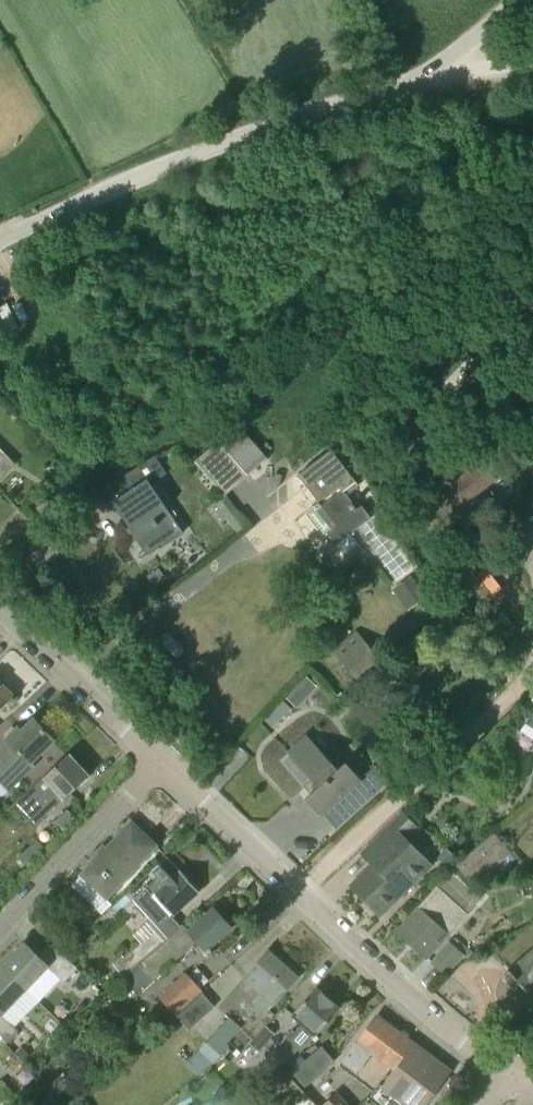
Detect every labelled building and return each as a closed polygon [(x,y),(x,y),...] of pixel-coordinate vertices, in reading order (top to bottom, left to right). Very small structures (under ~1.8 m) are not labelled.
[(516,339),(532,359),(532,324),(516,339)] [(479,409),(496,391),(474,369),(445,399),(470,424),(483,412),(479,409)] [(193,463),(222,497),(245,476),(216,442),(193,463)] [(351,534),(371,519),(362,506),(358,509),(344,491),(356,482),(332,450),(298,476),(319,503),(305,514),(323,537),(328,534),(337,545),(345,555),(359,544),(351,534)] [(507,474),(492,453),(451,483),(465,504),(507,474)] [(183,532),(151,484),(167,473),(154,455),(93,497),(95,500),(100,499),(104,499),(109,500),(113,503),(148,556),(161,547),(170,561),(191,548),(181,534),(183,532)] [(0,462),(0,478),(8,470),(0,462)] [(248,524),(225,495),(214,504),(237,533),(248,524)] [(461,507),(447,516),(454,526),(468,516),(461,507)] [(156,588),(168,580),(160,568),(148,577),(156,588)] [(426,598),(410,575),(393,588),(409,610),(426,598)] [(383,665),(357,633),(335,652),(357,678),(361,674),(364,678),(365,677),(366,679),(383,665)] [(12,697),(0,685),(0,710),(12,697)] [(308,698),(298,688),(288,698),(298,708),(308,698)] [(436,733),(447,723),(440,714),(428,724),(436,733)] [(30,763),(54,740),(52,737),(54,735),(46,727),(44,730),(34,719),(22,732),(18,728),(6,740),(8,742),(5,745),(3,743),(0,746),(0,782),(9,791),(33,766),(30,763)] [(361,780),(346,763),(338,770),(308,736),(288,754),(309,778),(306,780),(315,790),(306,798),(322,816),(361,780)] [(65,799),(89,777),(80,767),(83,764),(74,755),(71,757),(68,754),(44,777),(15,804),(35,825),(64,799),(65,799)] [(432,864),(406,837),(417,826),(403,812),(361,855),(370,864),(349,888),(379,914),(400,891),(402,893),(432,864)] [(106,900),(157,846),(131,822),(81,875),(106,900)] [(474,886),(511,853),(494,833),(456,866),(474,886)] [(47,850),(37,840),(19,856),(28,867),(47,850)] [(158,928),(154,932),(163,942),(183,925),(182,926),(173,917),(199,892),(197,890),(198,889),(191,881),(190,882),(180,871),(179,872),(166,858),(151,871),(157,878),(146,888),(133,900),(150,919),(158,928)] [(522,882),(525,898),(532,896),(532,879),(522,882)] [(427,958),(467,913),(437,887),(398,931),(427,958)] [(206,951),(232,928),(213,908),(188,930),(183,925),(163,942),(128,973),(128,974),(122,979),(137,996),(197,942),(206,951)] [(60,951),(71,940),(45,916),(35,927),(60,951)] [(128,973),(163,942),(154,932),(119,962),(128,973)] [(39,1002),(60,979),(64,983),(78,969),(49,942),(37,955),(24,943),(2,967),(26,990),(39,1002)] [(445,974),(463,955),(450,943),(432,963),(445,974)] [(298,978),(268,951),(242,980),(260,995),(252,1004),(265,1015),(298,978)] [(510,972),(527,991),(532,985),(532,952),(510,972)] [(26,990),(2,967),(0,968),(0,1035),(8,1043),(19,1032),(2,1015),(26,990)] [(173,1013),(199,990),(186,975),(160,999),(173,1013)] [(316,1036),(339,1009),(316,988),(292,1015),(303,1024),(295,1032),(292,1029),(274,1049),(256,1069),(264,1078),(286,1059),(288,1061),(298,1050),(301,1052),(315,1035),(316,1036)] [(189,1030),(214,1007),(201,993),(176,1015),(189,1030)] [(413,1044),(377,1017),(343,1062),(357,1072),(372,1052),(395,1069),(413,1044)] [(241,1029),(229,1018),(200,1050),(214,1064),(228,1048),(226,1046),(241,1029)] [(274,1034),(265,1026),(250,1044),(259,1052),(274,1034)] [(395,1069),(382,1086),(403,1103),(402,1104),(425,1104),(450,1072),(413,1044),(395,1069)] [(306,1087),(335,1061),(321,1046),(292,1072),(306,1087)] [(31,1056),(22,1047),(15,1053),(23,1062),(31,1056)] [(2,1080),(0,1082),(0,1092),(7,1099),(14,1092),(2,1080)] [(337,1093),(323,1104),(347,1104),(337,1093)] [(227,1104),(244,1104),(237,1097),(227,1104)]
